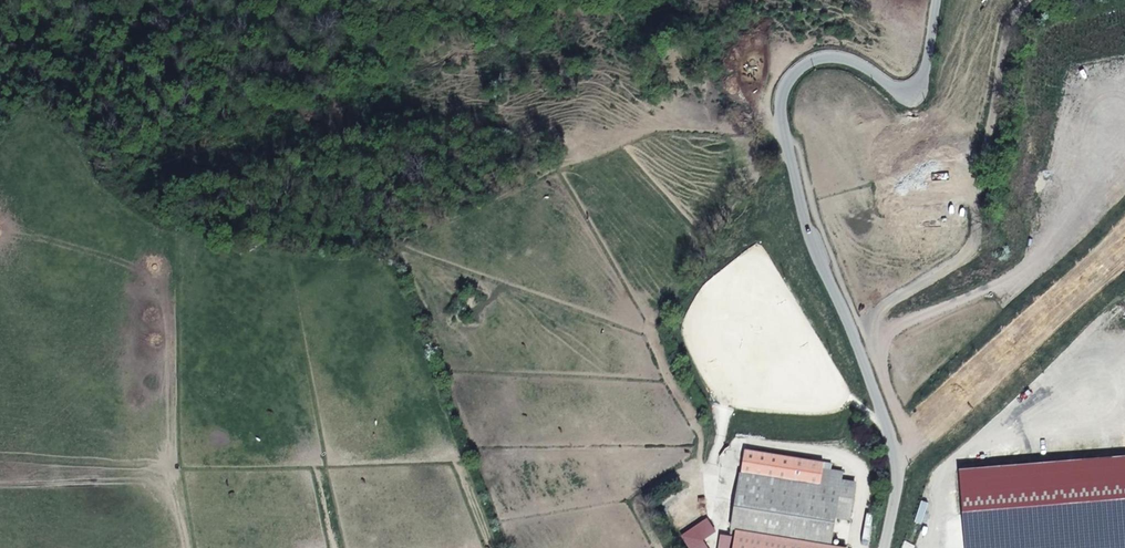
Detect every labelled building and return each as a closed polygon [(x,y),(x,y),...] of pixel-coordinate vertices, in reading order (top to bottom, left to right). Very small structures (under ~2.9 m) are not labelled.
[(820,486),(741,473),(732,529),(831,545),(838,502),(852,504),(856,483),(841,480),(843,472),(822,469),(820,486)] [(850,519),(852,504),(838,502),(836,517),(850,519)]
